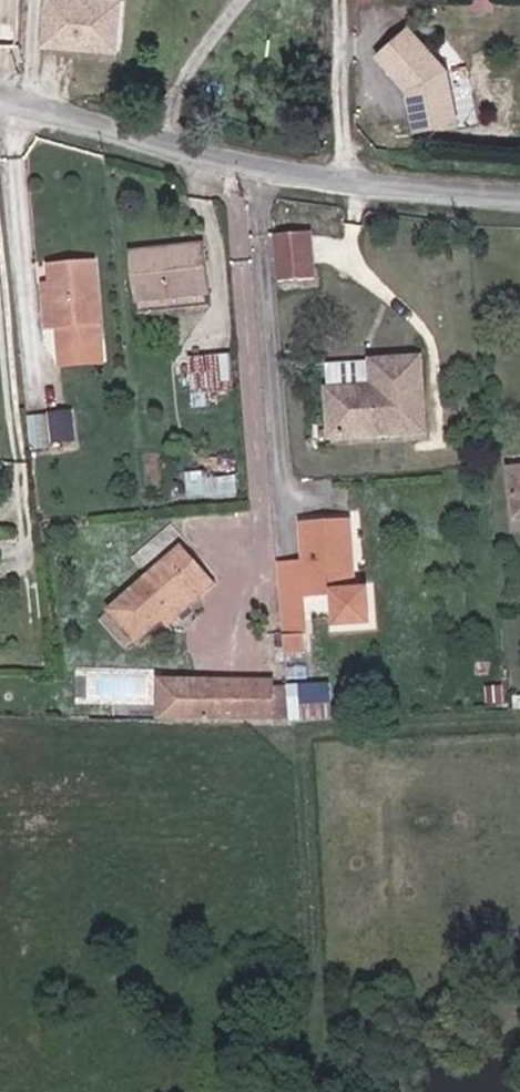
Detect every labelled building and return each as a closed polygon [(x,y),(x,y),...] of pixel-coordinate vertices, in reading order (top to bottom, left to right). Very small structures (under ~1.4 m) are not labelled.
[(98,0),(47,0),(43,47),(119,54),(124,2),(98,0)] [(404,19),(371,45),(401,83),(408,124),(450,116),(441,64),(404,19)] [(310,235),(276,237),(280,283),(314,280),(310,235)] [(210,295),(204,244),(133,252),(138,303),(210,295)] [(49,283),(53,329),(57,329),(59,349),(102,346),(95,261),(48,264),(49,283)] [(44,330),(53,329),(49,283),(41,284),(44,330)] [(210,295),(138,303),(139,317),(211,309),(210,295)] [(192,388),(234,388),(234,352),(192,352),(192,388)] [(373,362),(375,387),(328,390),(331,438),(426,431),(421,358),(373,362)] [(373,362),(326,365),(328,390),(375,387),(373,362)] [(72,413),(50,415),(53,443),(75,441),(72,413)] [(511,470),(512,480),(519,480),(519,469),(511,470)] [(512,480),(516,520),(519,520),(519,480),(512,480)] [(305,525),(307,559),(310,589),(336,587),(337,610),(355,609),(349,522),(305,525)] [(197,589),(203,595),(215,585),(181,546),(109,610),(137,642),(162,620),(197,589)] [(310,589),(307,559),(278,561),(281,596),(303,594),(310,594),(310,589)] [(168,627),(203,595),(197,589),(162,620),(168,627)] [(303,594),(281,596),(282,616),(304,614),(303,594)] [(304,614),(282,616),(284,638),(306,636),(304,614)] [(306,636),(284,638),(285,653),(308,651),(306,636)] [(218,721),(271,721),(270,682),(218,682),(218,721)] [(288,682),(270,682),(271,721),(291,721),(288,686),(288,682)] [(303,703),(331,702),(330,685),(302,686),(303,703)] [(302,686),(288,686),(291,721),(331,719),(331,702),(303,703),(302,686)]
